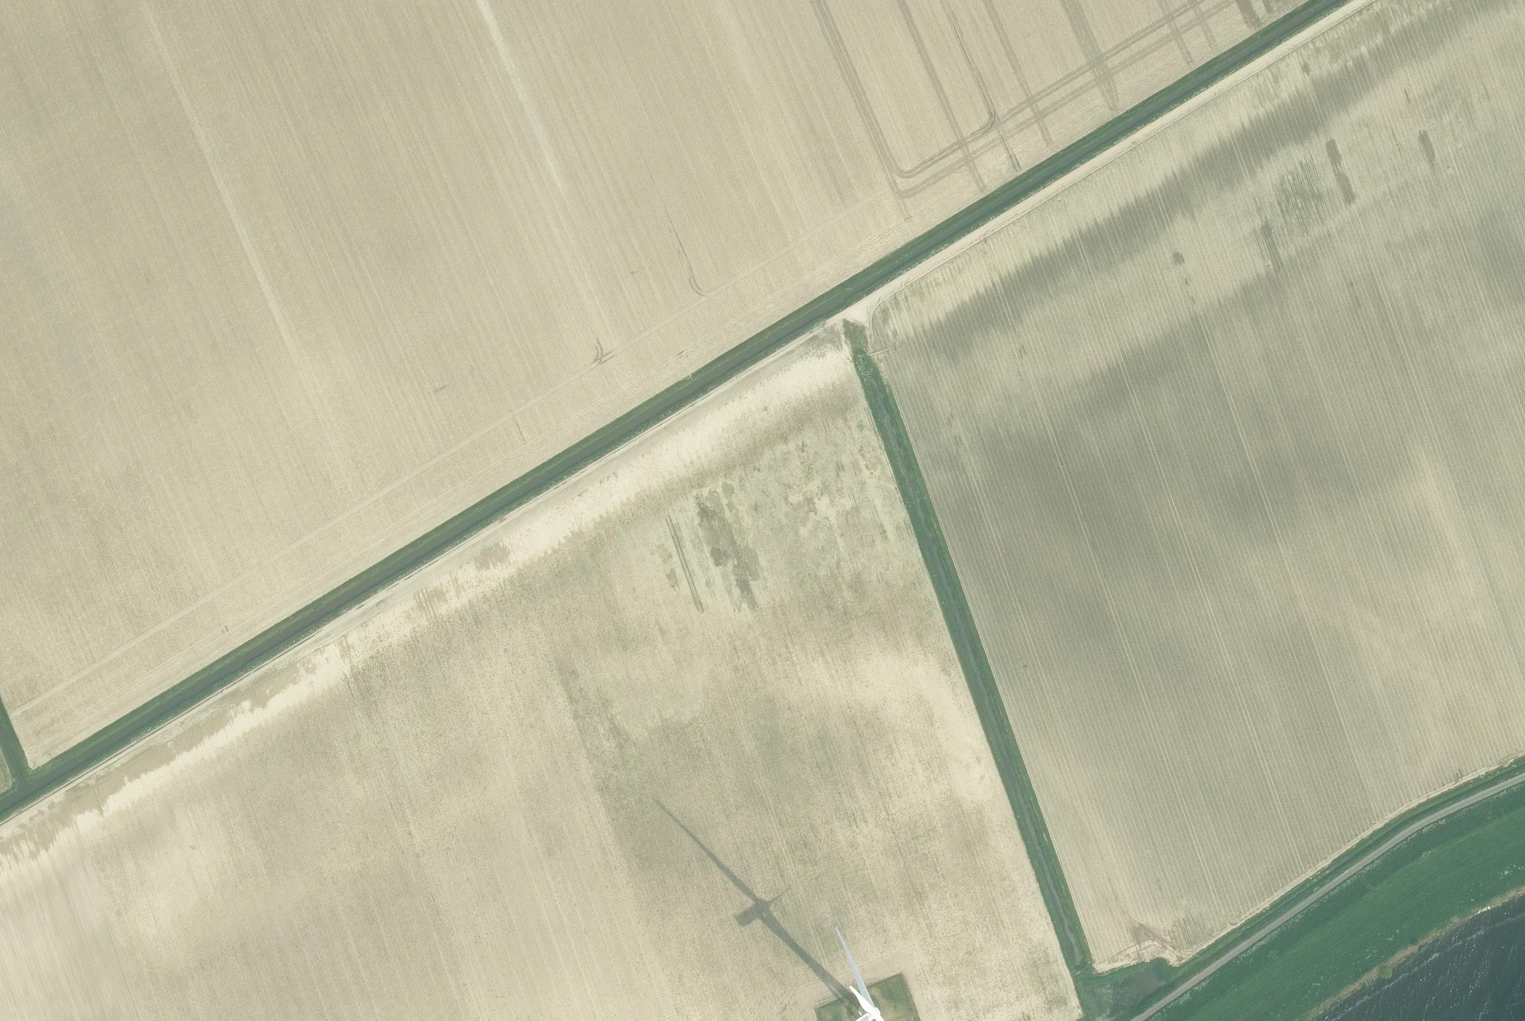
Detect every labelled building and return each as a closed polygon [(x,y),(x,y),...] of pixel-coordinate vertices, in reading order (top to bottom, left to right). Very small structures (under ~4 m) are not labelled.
[(858,1009),(858,1012),(859,1014),(861,1015),(863,1016),(865,1016),(868,1015),(869,1014),(870,1012),(870,1009),(869,1007),(867,1006),(865,1005),(863,1005),(861,1006),(859,1007),(858,1009)]
